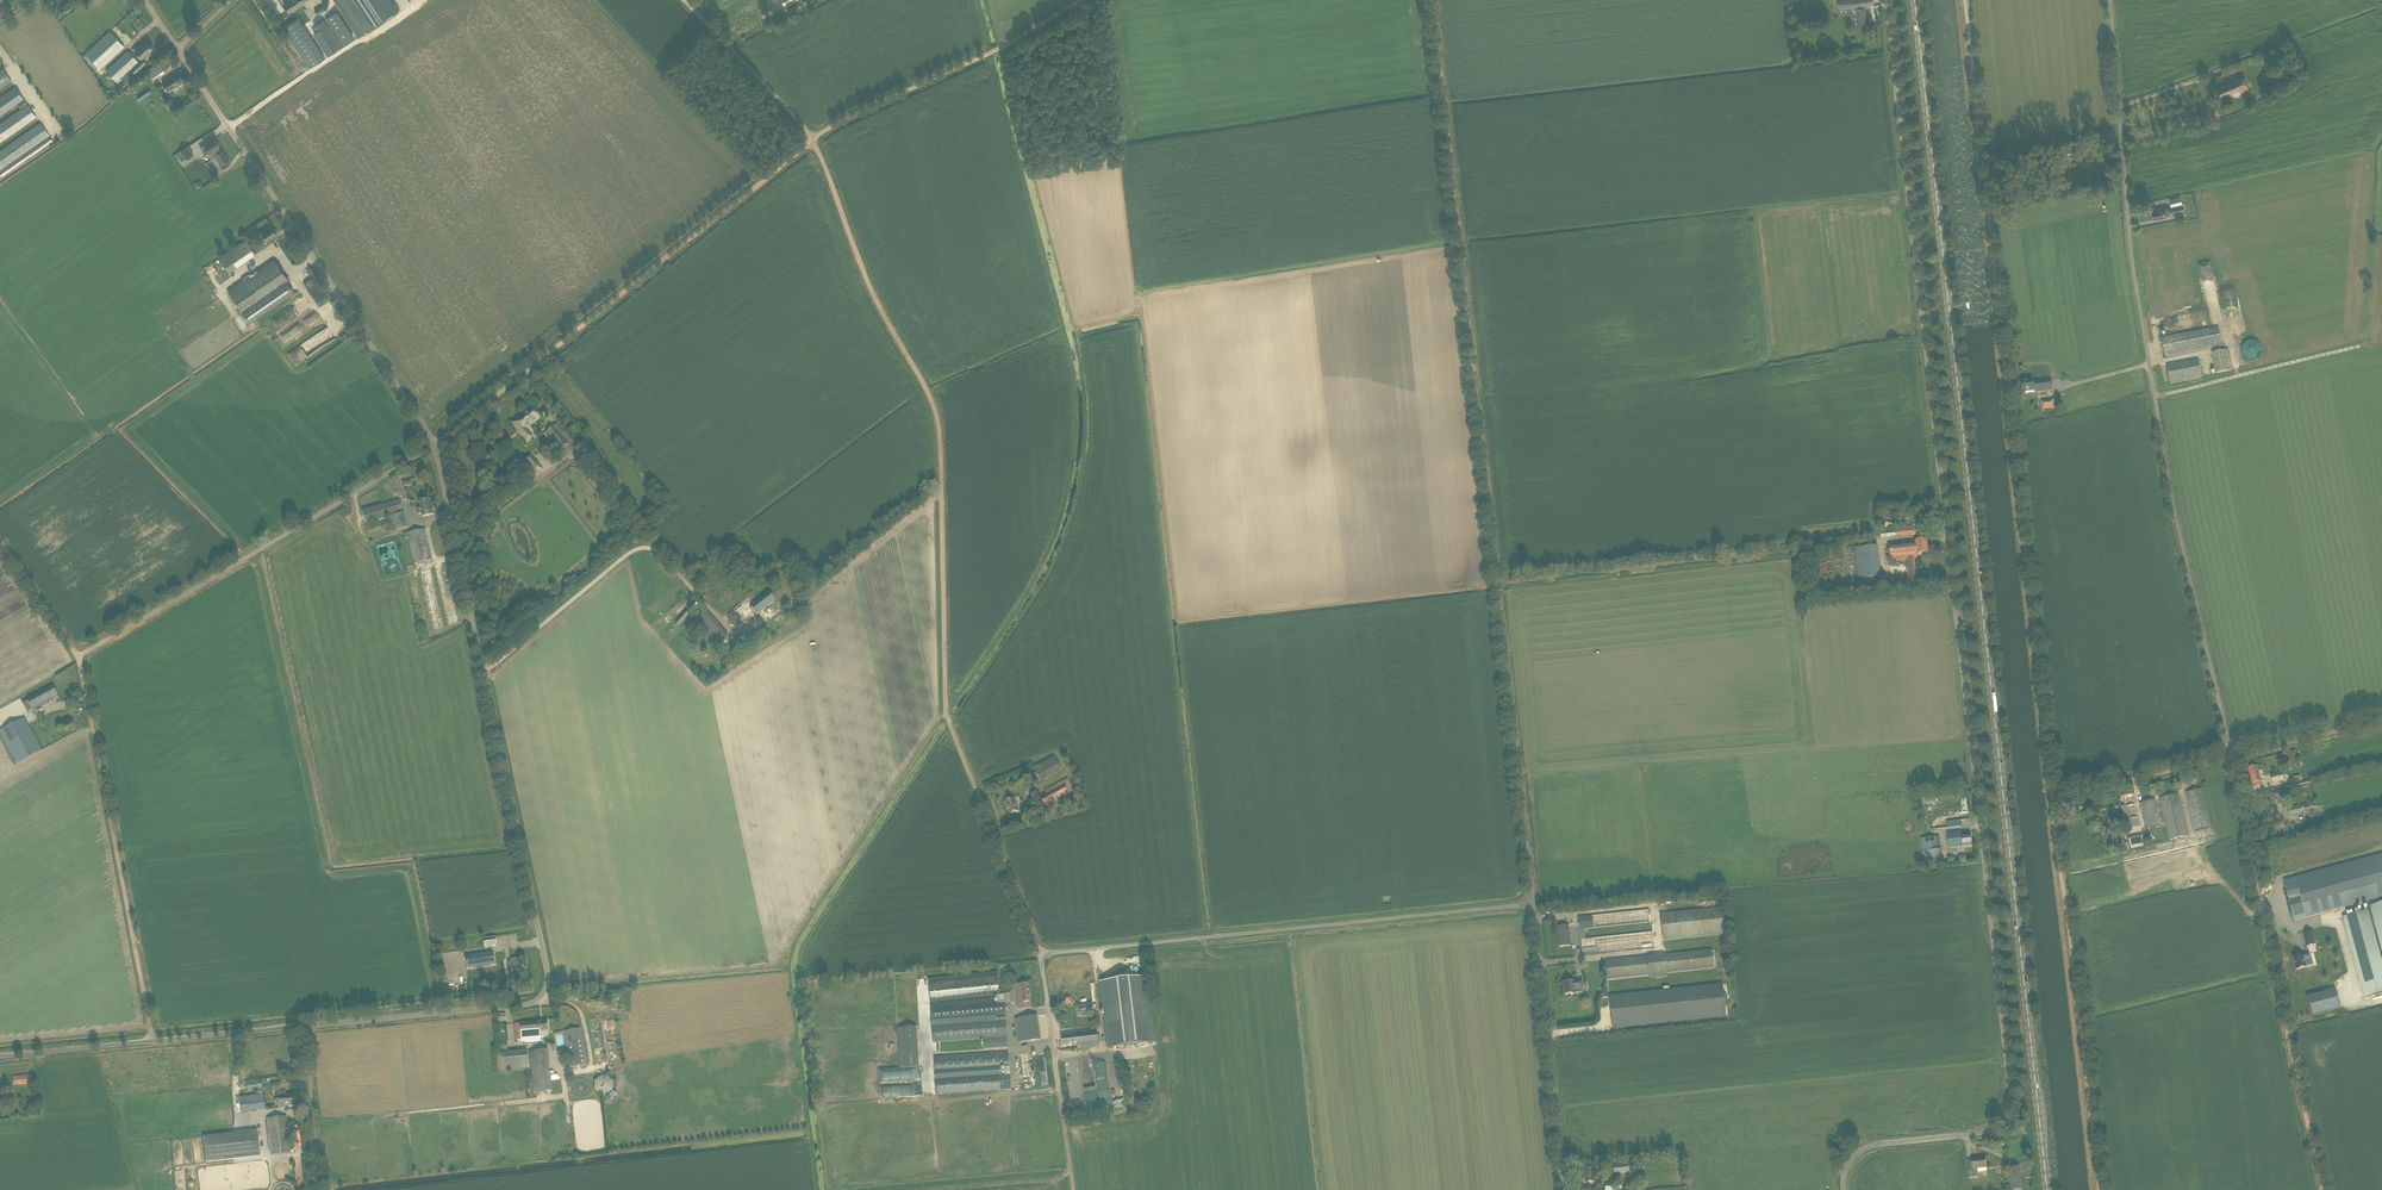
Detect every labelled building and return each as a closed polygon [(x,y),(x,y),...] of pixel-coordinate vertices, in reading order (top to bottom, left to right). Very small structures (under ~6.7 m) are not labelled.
[(304,0),(289,0),(287,1),(288,1),(284,4),(287,9),(289,12),(294,8),(295,9),(300,5),(302,4),(302,3),(305,2),(304,0)] [(359,35),(396,10),(389,0),(335,0),(359,35)] [(1836,14),(1839,14),(1839,10),(1850,9),(1850,8),(1855,8),(1857,25),(1860,25),(1866,24),(1864,5),(1873,4),(1873,0),(1835,0),(1836,14)] [(73,7),(69,2),(61,8),(65,14),(73,7)] [(314,10),(318,16),(324,12),(326,10),(323,6),(321,7),(320,6),(314,10)] [(327,56),(354,38),(337,11),(314,26),(316,31),(312,34),(327,56)] [(325,58),(298,17),(282,28),(309,69),(325,58)] [(97,72),(124,47),(110,30),(82,56),(97,72)] [(146,41),(141,45),(135,51),(142,58),(153,48),(146,41)] [(131,68),(131,69),(138,62),(128,50),(105,71),(116,82),(131,68)] [(131,69),(135,73),(146,63),(142,59),(138,62),(131,69)] [(146,72),(152,81),(165,72),(159,63),(146,72)] [(11,81),(2,68),(0,70),(0,89),(11,81)] [(178,72),(173,76),(163,82),(169,92),(172,90),(185,82),(178,72)] [(2215,88),(2217,94),(2219,97),(2225,94),(2227,99),(2233,96),(2231,92),(2237,89),(2239,93),(2249,89),(2243,76),(2215,88)] [(15,87),(0,97),(0,116),(24,99),(15,87)] [(20,108),(27,104),(24,100),(18,104),(20,108)] [(27,104),(0,123),(0,143),(36,117),(27,104)] [(40,122),(0,150),(0,170),(49,135),(40,122)] [(50,137),(0,171),(0,173),(2,177),(53,141),(50,137)] [(220,146),(215,138),(204,145),(209,153),(211,152),(214,157),(215,156),(222,165),(220,166),(223,170),(230,165),(227,161),(229,160),(223,151),(221,152),(218,147),(220,146)] [(193,155),(188,146),(180,151),(186,159),(193,155)] [(2189,210),(2187,202),(2187,203),(2183,204),(2178,205),(2168,207),(2170,215),(2184,211),(2189,210)] [(2167,207),(2157,209),(2152,211),(2154,220),(2169,216),(2167,207)] [(271,226),(262,233),(261,231),(256,234),(262,242),(258,245),(261,249),(265,246),(273,241),(271,238),(276,234),(271,226)] [(229,250),(220,257),(230,271),(239,265),(256,254),(245,239),(229,250)] [(289,282),(274,260),(269,263),(243,281),(228,291),(243,314),(249,322),(294,292),(288,283),(289,282)] [(2165,356),(2171,355),(2221,346),(2218,327),(2161,338),(2165,356)] [(2258,356),(2258,353),(2258,352),(2257,350),(2256,348),(2255,347),(2254,346),(2252,345),(2250,345),(2249,344),(2248,345),(2245,345),(2244,346),(2242,347),(2241,349),(2240,351),(2240,352),(2240,354),(2240,355),(2241,357),(2242,359),(2243,360),(2244,361),(2246,362),(2248,362),(2250,362),(2252,362),(2253,362),(2255,360),(2256,359),(2257,358),(2258,356)] [(2228,350),(2211,353),(2216,374),(2233,371),(2228,350)] [(2170,384),(2176,383),(2201,378),(2198,359),(2167,365),(2170,384)] [(2022,394),(2052,390),(2053,390),(2052,379),(2021,382),(2022,394)] [(2041,400),(2042,411),(2044,411),(2044,409),(2055,408),(2054,399),(2041,400)] [(532,408),(522,416),(530,426),(540,418),(532,408)] [(526,429),(530,426),(522,416),(513,423),(527,441),(532,437),(526,429)] [(546,432),(560,449),(567,444),(553,426),(546,432)] [(530,453),(524,458),(536,474),(542,469),(533,457),(530,453)] [(430,508),(428,499),(424,500),(423,498),(418,500),(420,507),(417,508),(418,514),(421,514),(422,517),(434,514),(432,508),(430,508)] [(363,516),(366,525),(384,519),(384,517),(403,511),(399,499),(362,510),(363,516)] [(1887,529),(1880,530),(1880,531),(1881,537),(1918,533),(1917,526),(1887,529)] [(424,529),(418,530),(404,534),(405,539),(408,539),(414,564),(431,560),(424,529)] [(1917,555),(1922,554),(1928,554),(1926,541),(1916,542),(1889,545),(1891,561),(1906,559),(1908,582),(1918,581),(1915,558),(1917,558),(1917,555)] [(1880,576),(1878,552),(1877,546),(1855,549),(1856,557),(1857,572),(1858,579),(1880,576)] [(768,592),(750,606),(757,615),(775,600),(768,592)] [(705,610),(696,617),(719,645),(728,637),(705,610)] [(780,612),(762,626),(766,632),(785,619),(780,612)] [(33,711),(53,701),(51,698),(57,695),(53,687),(27,701),(32,709),(33,711)] [(27,701),(23,703),(27,711),(32,709),(27,701)] [(17,763),(42,749),(24,718),(0,731),(0,733),(17,763)] [(1040,781),(1061,770),(1054,756),(1032,768),(1040,781)] [(2258,771),(2263,770),(2262,765),(2248,768),(2252,783),(2253,787),(2262,785),(2258,771)] [(2285,772),(2270,776),(2272,783),(2287,779),(2285,772)] [(1045,806),(1072,791),(1066,780),(1044,791),(1046,795),(1040,798),(1045,806)] [(2298,793),(2314,789),(2312,781),(2296,784),(2298,793)] [(2195,831),(2205,828),(2211,827),(2202,789),(2186,793),(2195,831)] [(2272,798),(2271,798),(2272,807),(2277,806),(2278,806),(2277,803),(2280,802),(2280,799),(2287,798),(2286,790),(2285,790),(2277,791),(2271,793),(2272,798)] [(2169,840),(2188,836),(2179,794),(2160,799),(2169,840)] [(2140,826),(2134,802),(2133,796),(2125,798),(2126,803),(2126,805),(2121,807),(2126,829),(2140,826)] [(1009,814),(1015,812),(1018,811),(1014,799),(1005,802),(1009,814)] [(2140,804),(2141,809),(2146,830),(2161,827),(2155,800),(2140,804)] [(2318,809),(2316,803),(2289,808),(2291,815),(2317,810),(2317,809),(2318,809)] [(1948,848),(1966,846),(1972,846),(1971,835),(1961,836),(1961,831),(1946,833),(1948,848)] [(2144,845),(2142,836),(2127,839),(2129,849),(2144,845)] [(1940,850),(1936,850),(1934,837),(1922,838),(1925,866),(1941,864),(1940,850)] [(2367,907),(2381,903),(2381,855),(2284,881),(2294,921),(2366,902),(2367,907)] [(2365,999),(2381,994),(2381,903),(2367,907),(2368,910),(2343,917),(2365,999)] [(1721,907),(1660,913),(1663,940),(1714,935),(1714,934),(1722,933),(1721,930),(1722,930),(1722,922),(1722,921),(1721,907)] [(1582,955),(1653,949),(1652,932),(1585,938),(1585,929),(1650,922),(1649,910),(1578,916),(1582,955)] [(1556,927),(1558,946),(1570,945),(1568,925),(1556,927)] [(2306,947),(2316,944),(2313,932),(2303,934),(2306,947)] [(495,938),(483,939),(484,947),(496,945),(495,938)] [(1712,950),(1605,959),(1607,979),(1650,976),(1650,978),(1667,977),(1667,972),(1714,968),(1712,950)] [(493,952),(465,956),(467,968),(495,964),(493,952)] [(2299,956),(2293,957),(2296,969),(2302,968),(2306,967),(2313,965),(2311,958),(2310,958),(2310,957),(2309,954),(2309,953),(2303,955),(2302,955),(2299,956)] [(520,958),(510,960),(511,966),(513,966),(514,970),(519,969),(527,968),(525,958),(521,959),(520,958)] [(998,972),(928,979),(928,984),(930,1003),(997,996),(998,1002),(998,1004),(1004,1003),(1003,994),(1000,994),(998,977),(998,972)] [(1100,982),(1108,1048),(1153,1043),(1145,977),(1100,982)] [(440,981),(442,995),(451,994),(449,980),(440,981)] [(1564,990),(1563,990),(1563,995),(1575,994),(1575,992),(1582,992),(1581,989),(1583,989),(1582,980),(1563,982),(1564,990)] [(1028,983),(1022,984),(1014,985),(1018,1008),(1031,1006),(1028,983)] [(1612,1027),(1726,1018),(1725,1006),(1728,1005),(1727,994),(1723,994),(1722,984),(1609,994),(1612,1027)] [(2340,1008),(2335,989),(2307,997),(2312,1015),(2340,1008)] [(1076,1003),(1070,996),(1063,1002),(1067,1006),(1069,1004),(1071,1007),(1076,1003)] [(994,998),(931,1004),(931,1008),(931,1011),(932,1021),(995,1016),(996,1021),(932,1025),(933,1043),(983,1039),(984,1050),(1008,1048),(1007,1038),(1006,1015),(1005,1005),(1004,1003),(998,1004),(998,1002),(994,1002),(994,998)] [(1080,1005),(1082,1016),(1094,1014),(1092,1003),(1080,1005)] [(1037,1016),(1019,1018),(1022,1042),(1040,1040),(1037,1016)] [(515,1024),(515,1030),(516,1040),(540,1038),(540,1032),(548,1031),(547,1021),(515,1024)] [(556,1022),(549,1022),(549,1031),(557,1031),(556,1022)] [(916,1027),(897,1028),(899,1060),(899,1067),(900,1067),(919,1066),(919,1059),(916,1027)] [(569,1068),(588,1065),(581,1028),(563,1032),(566,1049),(557,1051),(558,1057),(567,1055),(569,1068)] [(1098,1039),(1097,1033),(1062,1038),(1063,1045),(1069,1045),(1078,1043),(1078,1048),(1082,1048),(1091,1047),(1099,1046),(1098,1039)] [(533,1093),(536,1093),(552,1091),(548,1049),(529,1051),(533,1093)] [(498,1072),(529,1070),(528,1052),(497,1054),(498,1072)] [(1002,1052),(934,1057),(936,1095),(937,1095),(1005,1090),(1011,1089),(1008,1052),(1002,1052)] [(13,1077),(14,1086),(33,1084),(33,1083),(32,1075),(13,1077)] [(613,1082),(608,1076),(600,1076),(594,1081),(594,1089),(599,1095),(607,1095),(613,1090),(613,1082)] [(256,1080),(245,1082),(247,1091),(257,1090),(263,1089),(262,1080),(256,1080)] [(881,1096),(917,1095),(916,1085),(881,1085),(881,1096)] [(1085,1104),(1097,1104),(1096,1088),(1084,1088),(1085,1104)] [(293,1105),(292,1095),(286,1096),(285,1091),(276,1093),(278,1109),(285,1108),(285,1106),(293,1105)] [(264,1095),(240,1097),(242,1113),(265,1110),(264,1095)] [(286,1116),(280,1117),(266,1119),(270,1155),(290,1153),(286,1116)] [(206,1163),(260,1156),(257,1130),(203,1137),(206,1163)] [(1978,1177),(1977,1168),(1986,1167),(1985,1158),(1972,1160),(1973,1170),(1968,1170),(1969,1178),(1973,1178),(1978,1177)] [(1993,1163),(1995,1189),(2011,1188),(2009,1162),(1993,1163)] [(1610,1174),(1624,1173),(1633,1172),(1632,1164),(1609,1166),(1610,1174)] [(1595,1168),(1590,1168),(1584,1169),(1586,1183),(1594,1182),(1593,1173),(1596,1172),(1595,1168)]
